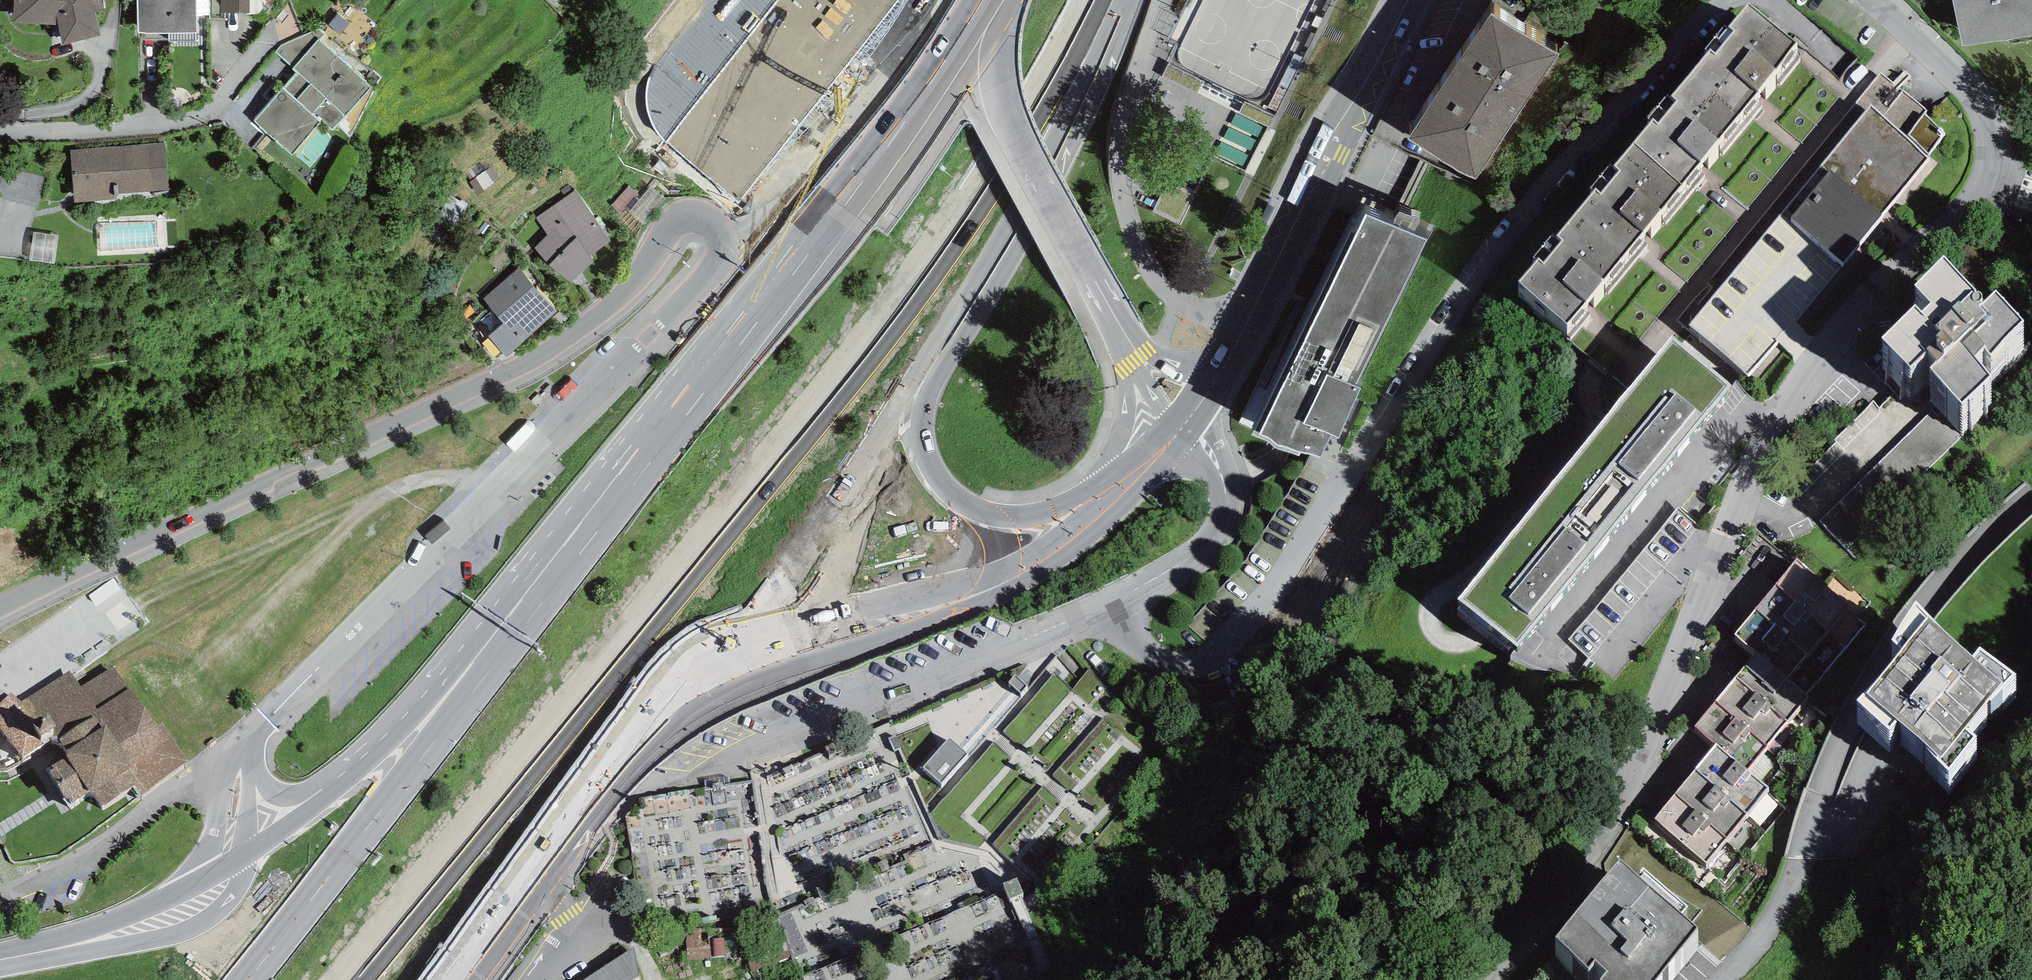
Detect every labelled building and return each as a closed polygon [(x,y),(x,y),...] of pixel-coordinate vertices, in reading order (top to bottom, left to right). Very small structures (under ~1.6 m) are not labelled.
[(13,23),(58,25),(63,45),(100,36),(95,12),(104,10),(102,0),(14,0),(13,23)] [(137,34),(197,33),(196,0),(137,0),(137,34)] [(220,13),(249,13),(249,0),(221,0),(220,13)] [(655,66),(648,79),(645,92),(645,116),(652,131),(660,141),(737,201),(897,0),(706,0),(655,66)] [(1961,47),(2031,35),(2031,0),(1952,0),(1961,47)] [(1709,51),(1692,72),(1741,112),(1797,43),(1748,4),(1730,27),(1724,22),(1704,47),(1709,51)] [(1491,13),(1406,141),(1474,181),(1560,54),(1491,13)] [(275,52),(294,68),(319,40),(326,33),(320,29),(281,46),(275,52)] [(367,81),(319,40),(294,68),(293,69),(297,73),(254,121),(292,154),(320,120),(333,131),(347,117),(345,116),(371,87),(365,82),(367,81)] [(1653,119),(1633,144),(1682,185),(1741,112),(1692,72),(1671,96),(1667,93),(1648,115),(1653,119)] [(1926,111),(1881,73),(1856,102),(1866,110),(1821,165),(1829,172),(1791,218),(1845,263),(1883,217),(1881,214),(1928,157),(1926,155),(1945,133),(1923,115),(1926,111)] [(165,142),(70,150),(74,202),(115,199),(115,194),(169,190),(165,142)] [(1595,189),(1576,211),(1625,252),(1682,185),(1633,144),(1613,166),(1609,163),(1590,185),(1595,189)] [(1829,172),(1821,165),(1689,325),(1749,375),(1845,263),(1791,218),(1829,172)] [(638,176),(611,201),(635,226),(661,201),(638,176)] [(575,189),(536,217),(547,235),(535,248),(549,265),(571,282),(594,262),(590,256),(611,241),(575,189)] [(1625,252),(1576,211),(1555,236),(1552,234),(1533,256),(1536,259),(1518,281),(1566,322),(1625,252)] [(1424,241),(1364,213),(1261,437),(1298,455),(1300,450),(1318,458),(1329,434),(1338,438),(1361,388),(1357,386),(1424,241)] [(1945,256),(1915,284),(1931,302),(1922,310),(1916,304),(1882,335),(1910,365),(1928,348),(1938,359),(1930,367),(1963,401),(1991,374),(1974,356),(1984,347),(1990,354),(2025,321),(1995,290),(1985,299),(1945,256)] [(557,312),(519,268),(483,300),(503,323),(488,336),(506,357),(557,312)] [(1730,385),(1672,337),(1458,599),(1516,646),(1730,385)] [(1877,437),(1893,420),(1879,407),(1892,394),(1883,385),(1854,415),(1877,437)] [(1796,562),(1776,584),(1846,648),(1866,626),(1796,562)] [(1827,670),(1846,648),(1776,584),(1755,610),(1827,670)] [(1972,657),(1915,601),(1891,638),(1902,647),(1857,699),(1890,729),(1897,718),(1930,747),(1927,751),(1948,771),(1976,736),(1965,729),(1990,698),(1992,701),(2017,675),(1980,648),(1972,657)] [(1827,670),(1755,610),(1735,634),(1756,652),(1807,695),(1827,670)] [(1788,720),(1807,695),(1756,652),(1736,674),(1788,720)] [(3,771),(11,769),(18,765),(26,760),(23,756),(46,742),(41,735),(53,727),(68,755),(47,768),(70,803),(91,788),(101,808),(134,786),(140,796),(186,760),(164,723),(158,726),(113,666),(80,686),(69,671),(21,701),(10,692),(0,703),(0,771),(3,771)] [(1768,746),(1788,720),(1736,674),(1716,700),(1768,746)] [(1748,770),(1768,746),(1716,700),(1695,726),(1716,743),(1748,770)] [(967,757),(948,742),(924,770),(939,786),(967,757)] [(1768,786),(1748,770),(1716,743),(1695,768),(1747,815),(1768,786)] [(1727,839),(1747,815),(1695,768),(1675,793),(1727,839)] [(1706,863),(1727,839),(1675,793),(1655,817),(1706,863)] [(1620,859),(1555,938),(1590,967),(1595,961),(1607,970),(1599,979),(1600,979),(1654,979),(1698,928),(1681,914),(1687,906),(1643,870),(1639,875),(1620,859)] [(634,947),(582,979),(640,979),(634,947)]
